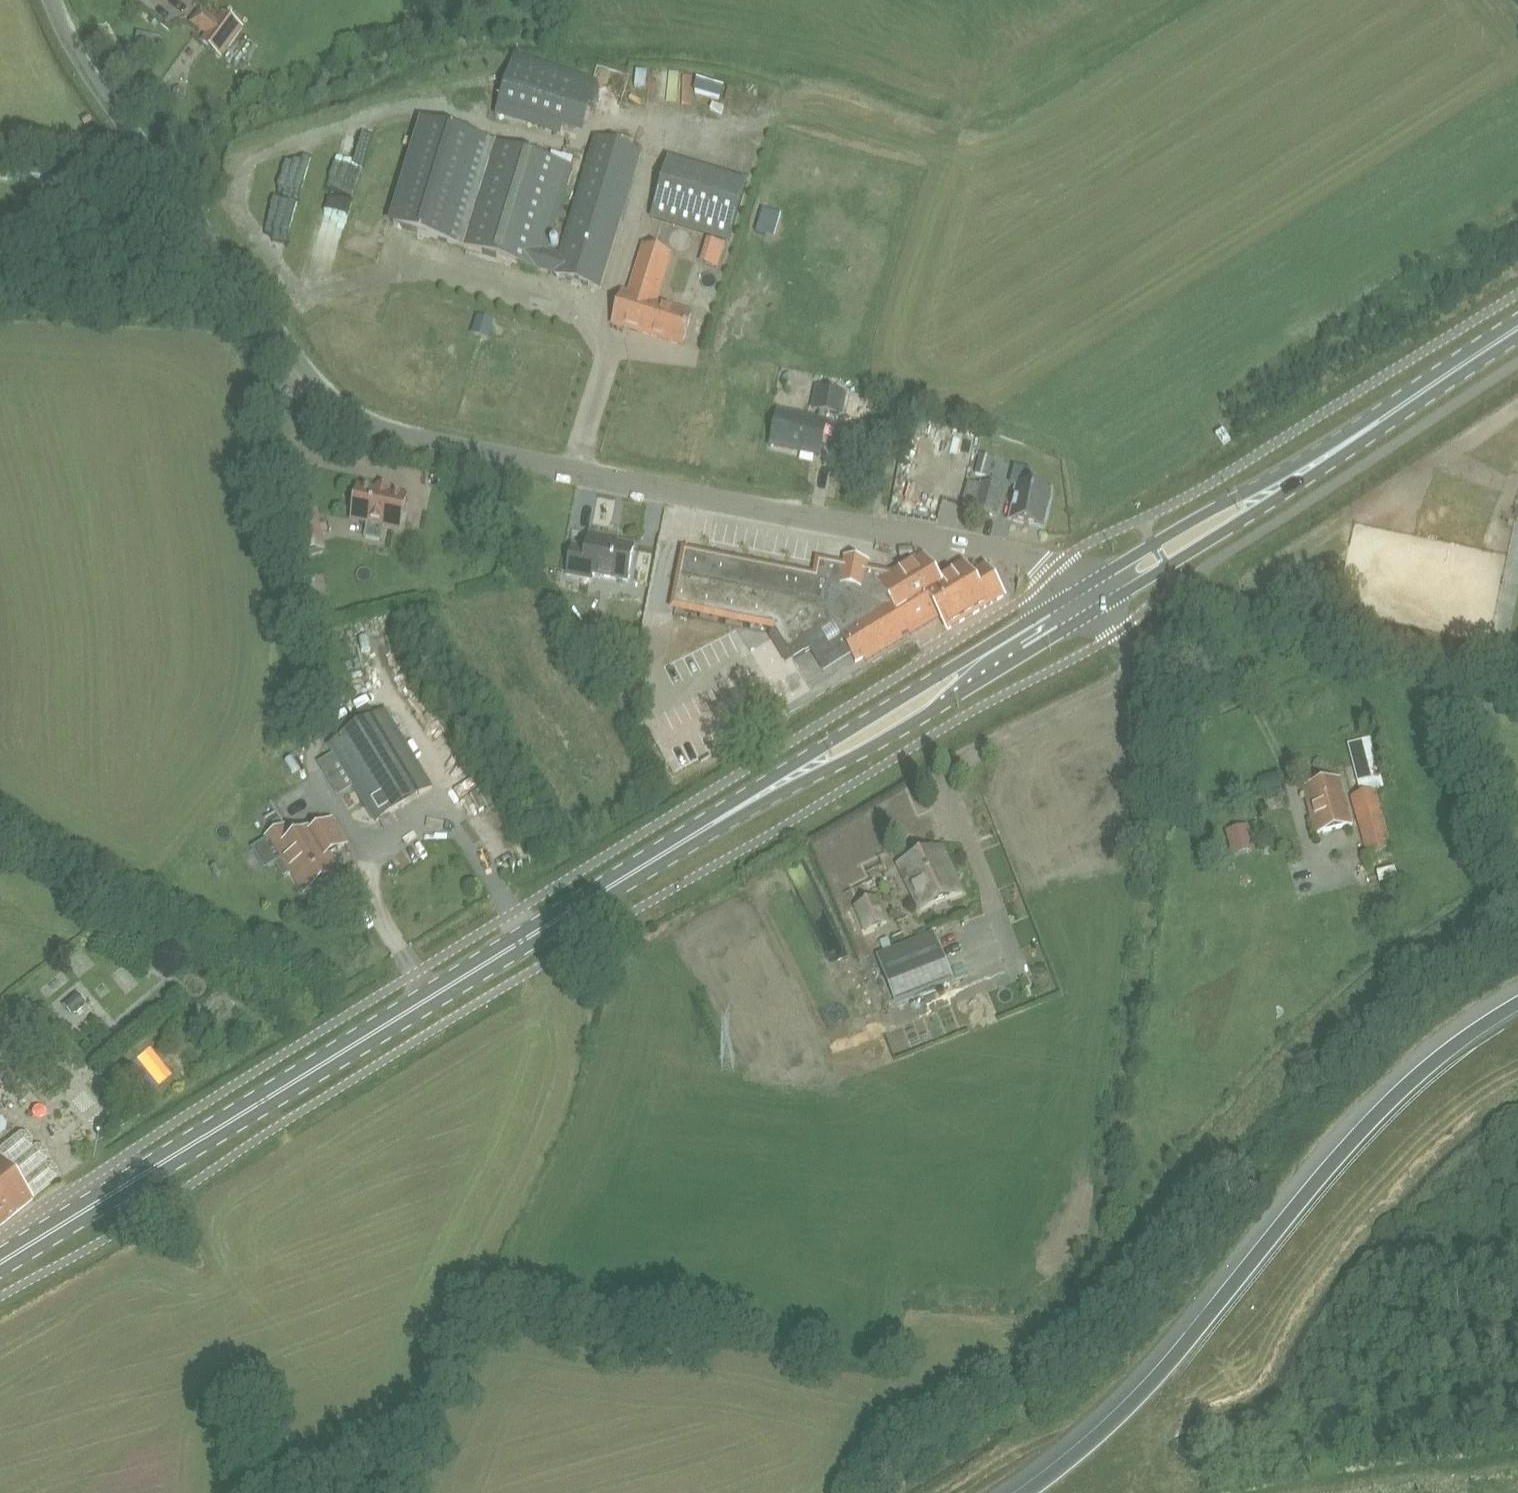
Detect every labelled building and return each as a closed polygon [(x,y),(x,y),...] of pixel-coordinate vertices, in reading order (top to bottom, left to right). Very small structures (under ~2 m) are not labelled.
[(241,30),(222,16),(202,42),(221,57),(241,30)] [(600,83),(515,57),(496,117),(563,138),(565,130),(584,136),(600,83)] [(629,78),(625,110),(648,113),(652,81),(629,78)] [(458,246),(490,142),(414,119),(383,223),(458,246)] [(597,139),(561,256),(547,252),(541,271),(602,289),(623,221),(617,219),(637,151),(597,139)] [(541,271),(547,252),(573,167),(490,142),(458,246),(541,271)] [(671,161),(653,218),(731,242),(749,185),(671,161)] [(285,244),(292,227),(273,219),(267,236),(285,244)] [(673,254),(644,245),(629,294),(623,292),(613,324),(683,346),(693,314),(658,303),(673,254)] [(841,416),(846,395),(819,389),(814,410),(821,411),(818,421),(778,413),(771,446),(820,456),(827,423),(826,423),(828,413),(841,416)] [(986,436),(975,476),(988,479),(999,439),(986,436)] [(1045,522),(1051,492),(1026,487),(1030,471),(1015,468),(1012,484),(1017,485),(1014,500),(1016,500),(1011,521),(1041,528),(1042,521),(1045,522)] [(981,487),(969,484),(963,505),(975,508),(974,512),(997,518),(1004,491),(981,485),(981,487)] [(359,487),(352,519),(399,529),(406,497),(389,493),(390,489),(378,486),(377,490),(359,487)] [(628,581),(634,547),(608,542),(609,537),(591,534),(588,552),(573,549),(568,575),(592,579),(593,574),(628,581)] [(949,631),(1005,597),(987,568),(972,577),(964,563),(938,579),(936,577),(936,569),(932,569),(925,558),(917,563),(916,561),(890,575),(820,562),(817,577),(686,551),(675,606),(774,625),(776,628),(772,631),(771,635),(780,650),(787,646),(813,688),(856,662),(856,663),(931,618),(933,622),(941,617),(949,631)] [(674,690),(687,696),(693,685),(680,679),(674,690)] [(331,746),(376,822),(431,789),(385,713),(331,746)] [(1384,788),(1370,738),(1347,745),(1361,795),(1375,790),(1384,788)] [(1316,834),(1352,825),(1341,779),(1305,789),(1316,834)] [(1281,794),(1278,783),(1263,787),(1266,798),(1281,794)] [(1366,857),(1392,853),(1384,794),(1357,798),(1366,857)] [(292,841),(284,827),(270,836),(283,858),(280,859),(290,875),(292,873),(305,893),(339,872),(329,855),(346,844),(332,821),(318,830),(316,826),(292,841)] [(961,892),(940,847),(933,851),(931,846),(916,853),(918,857),(900,866),(921,911),(961,892)] [(1385,887),(1400,879),(1395,869),(1380,877),(1385,887)] [(75,900),(63,893),(58,902),(70,909),(75,900)] [(888,926),(879,901),(858,909),(867,934),(888,926)] [(949,977),(932,931),(874,952),(891,998),(949,977)] [(81,1008),(81,1004),(83,1003),(75,994),(62,1005),(69,1014),(71,1013),(75,1014),(81,1008)] [(32,1200),(33,1200),(32,1198),(57,1177),(58,1170),(53,1164),(46,1163),(45,1163),(44,1163),(48,1160),(48,1152),(43,1146),(36,1146),(33,1149),(32,1147),(33,1140),(28,1134),(21,1133),(0,1150),(0,1227),(32,1200)]
